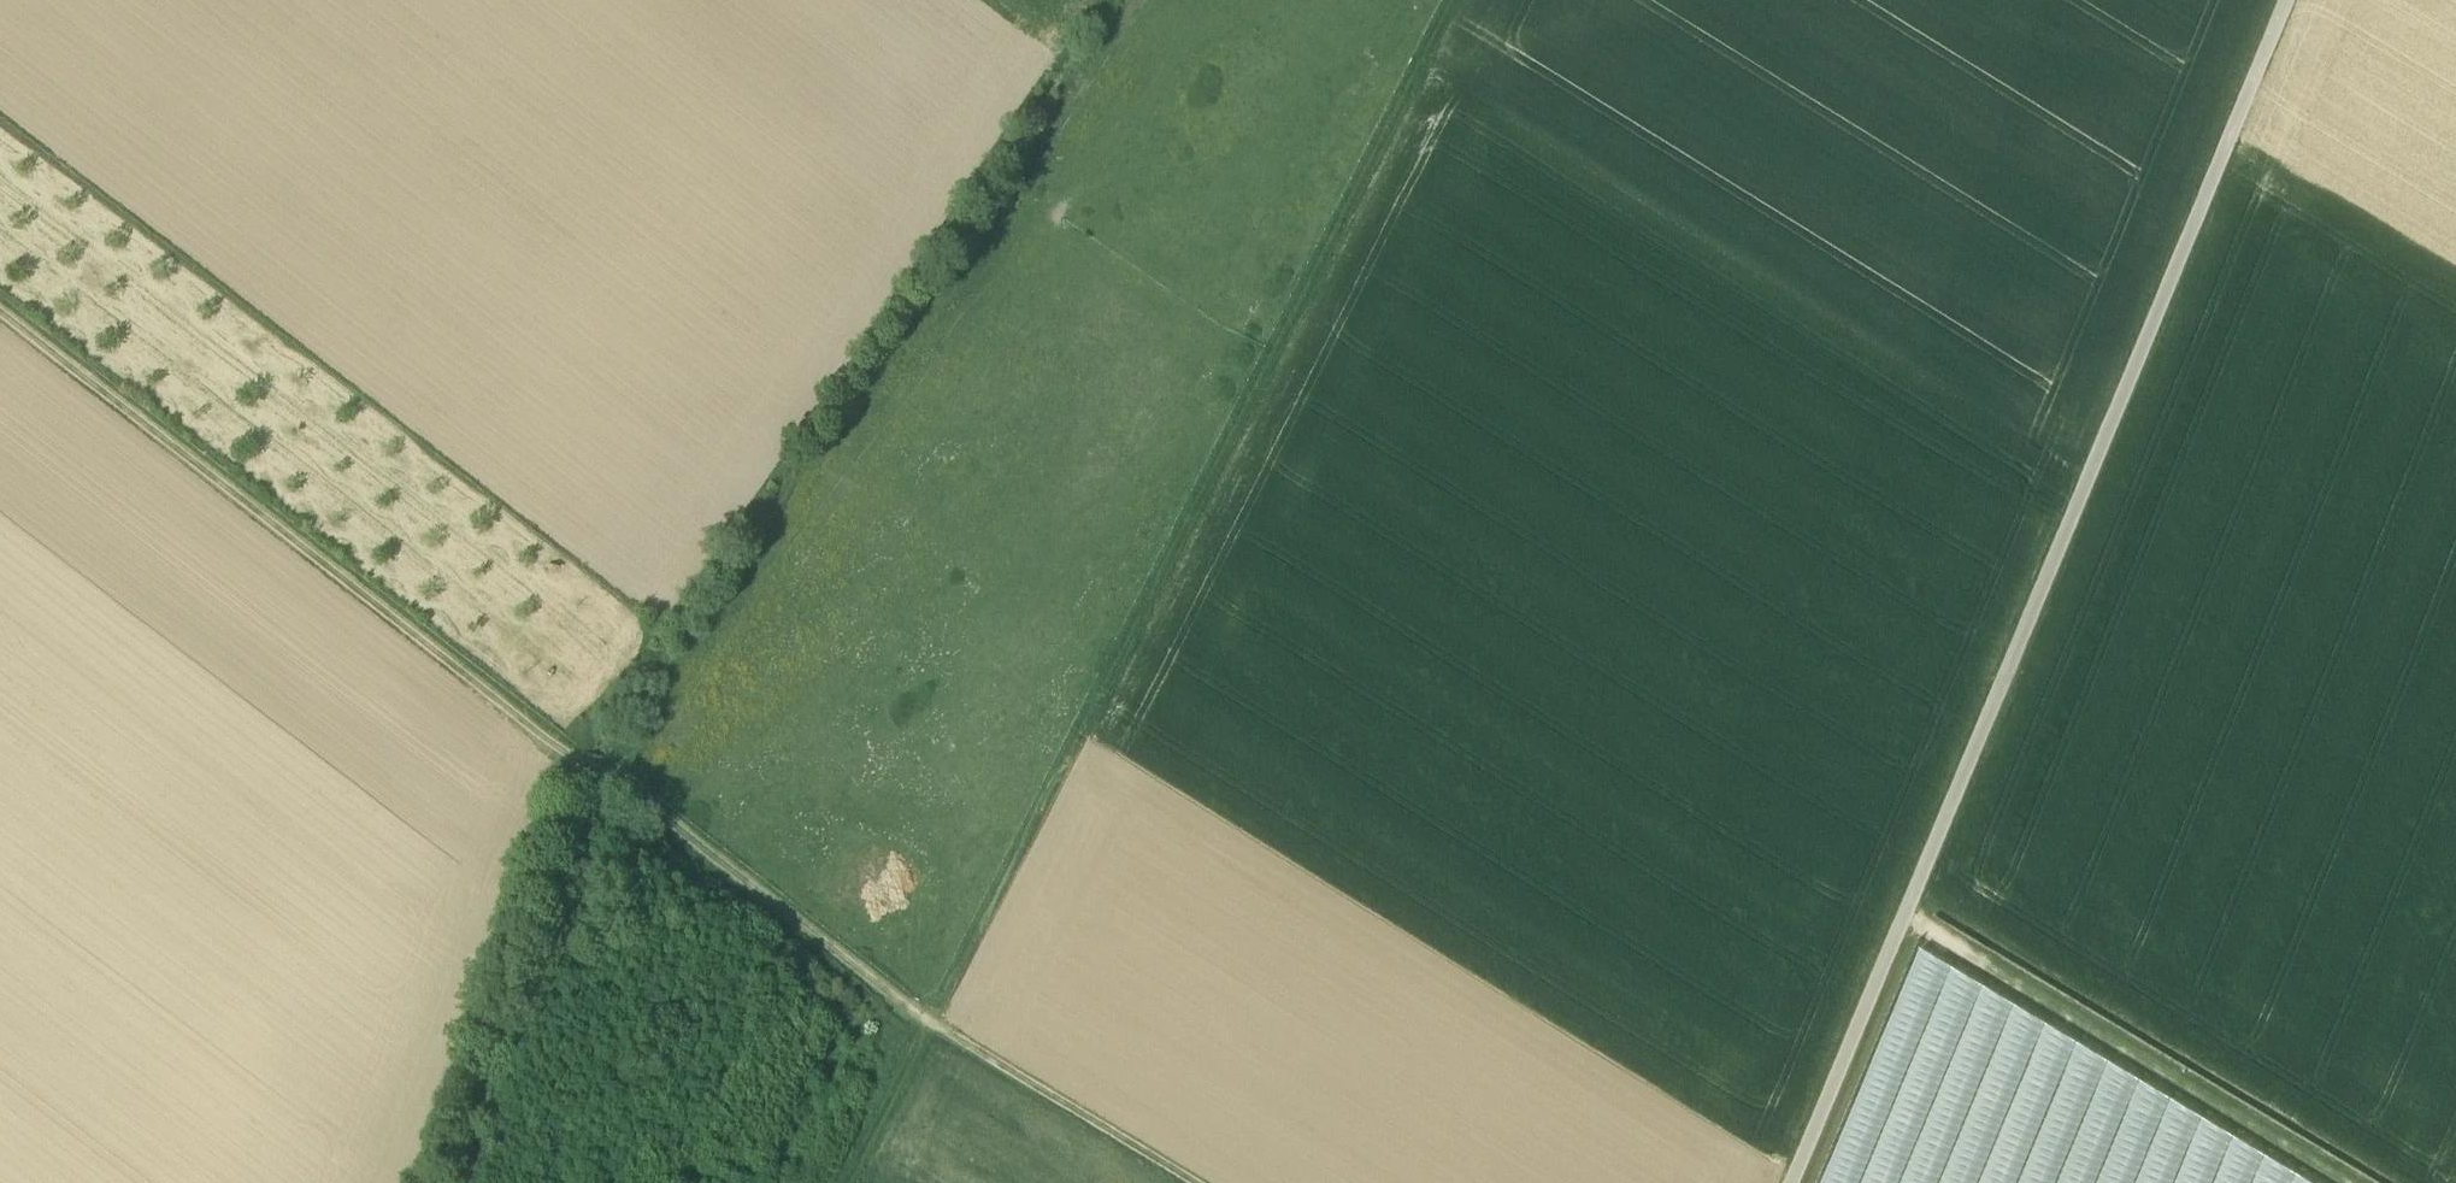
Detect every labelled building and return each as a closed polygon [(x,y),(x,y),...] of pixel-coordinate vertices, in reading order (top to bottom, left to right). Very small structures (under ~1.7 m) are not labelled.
[(1822,1182),(2343,1182),(1924,939),(1822,1182)]
